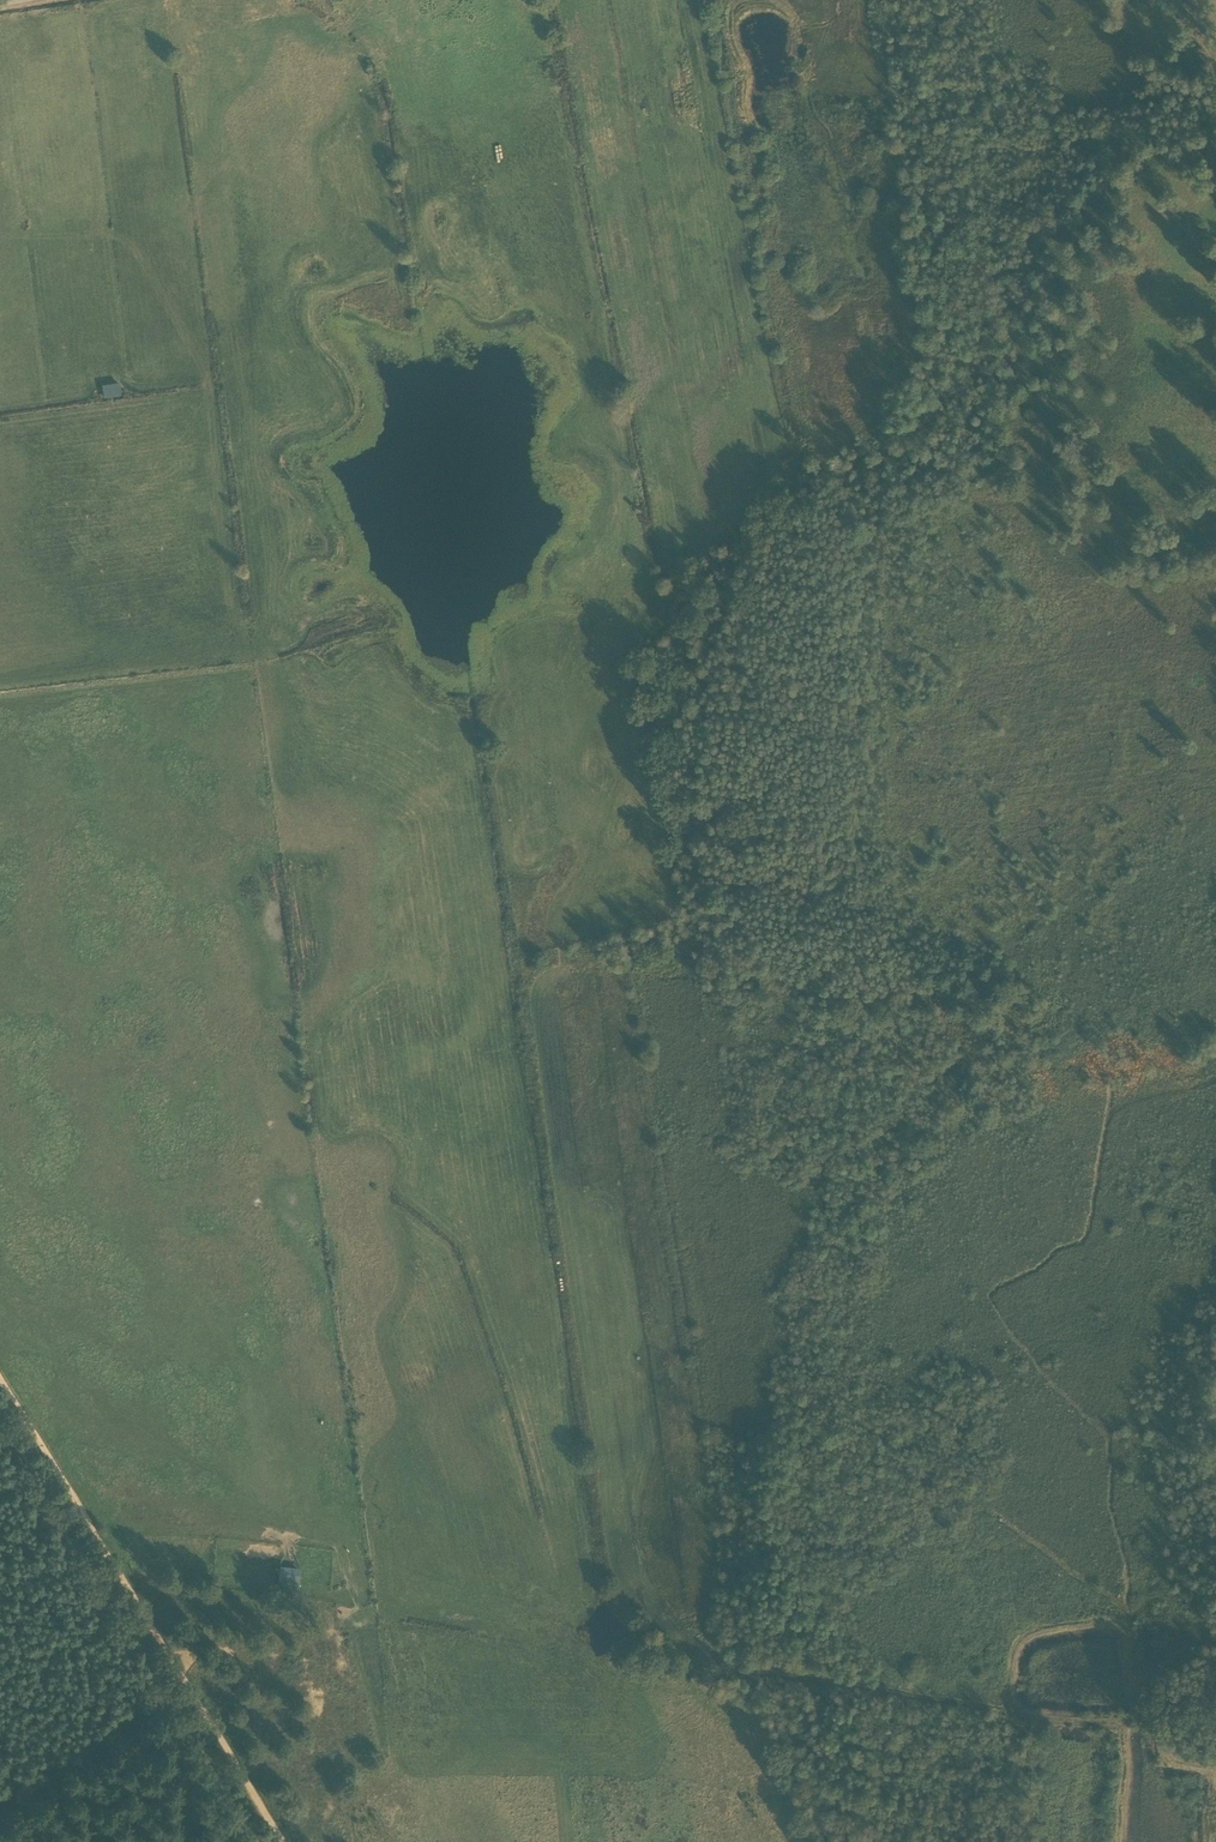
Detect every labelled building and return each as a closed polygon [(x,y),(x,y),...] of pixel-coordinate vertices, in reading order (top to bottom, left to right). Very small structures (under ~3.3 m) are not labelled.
[(105,398),(123,395),(121,381),(102,384),(105,398)] [(282,1580),(298,1581),(299,1565),(283,1564),(282,1580)]
